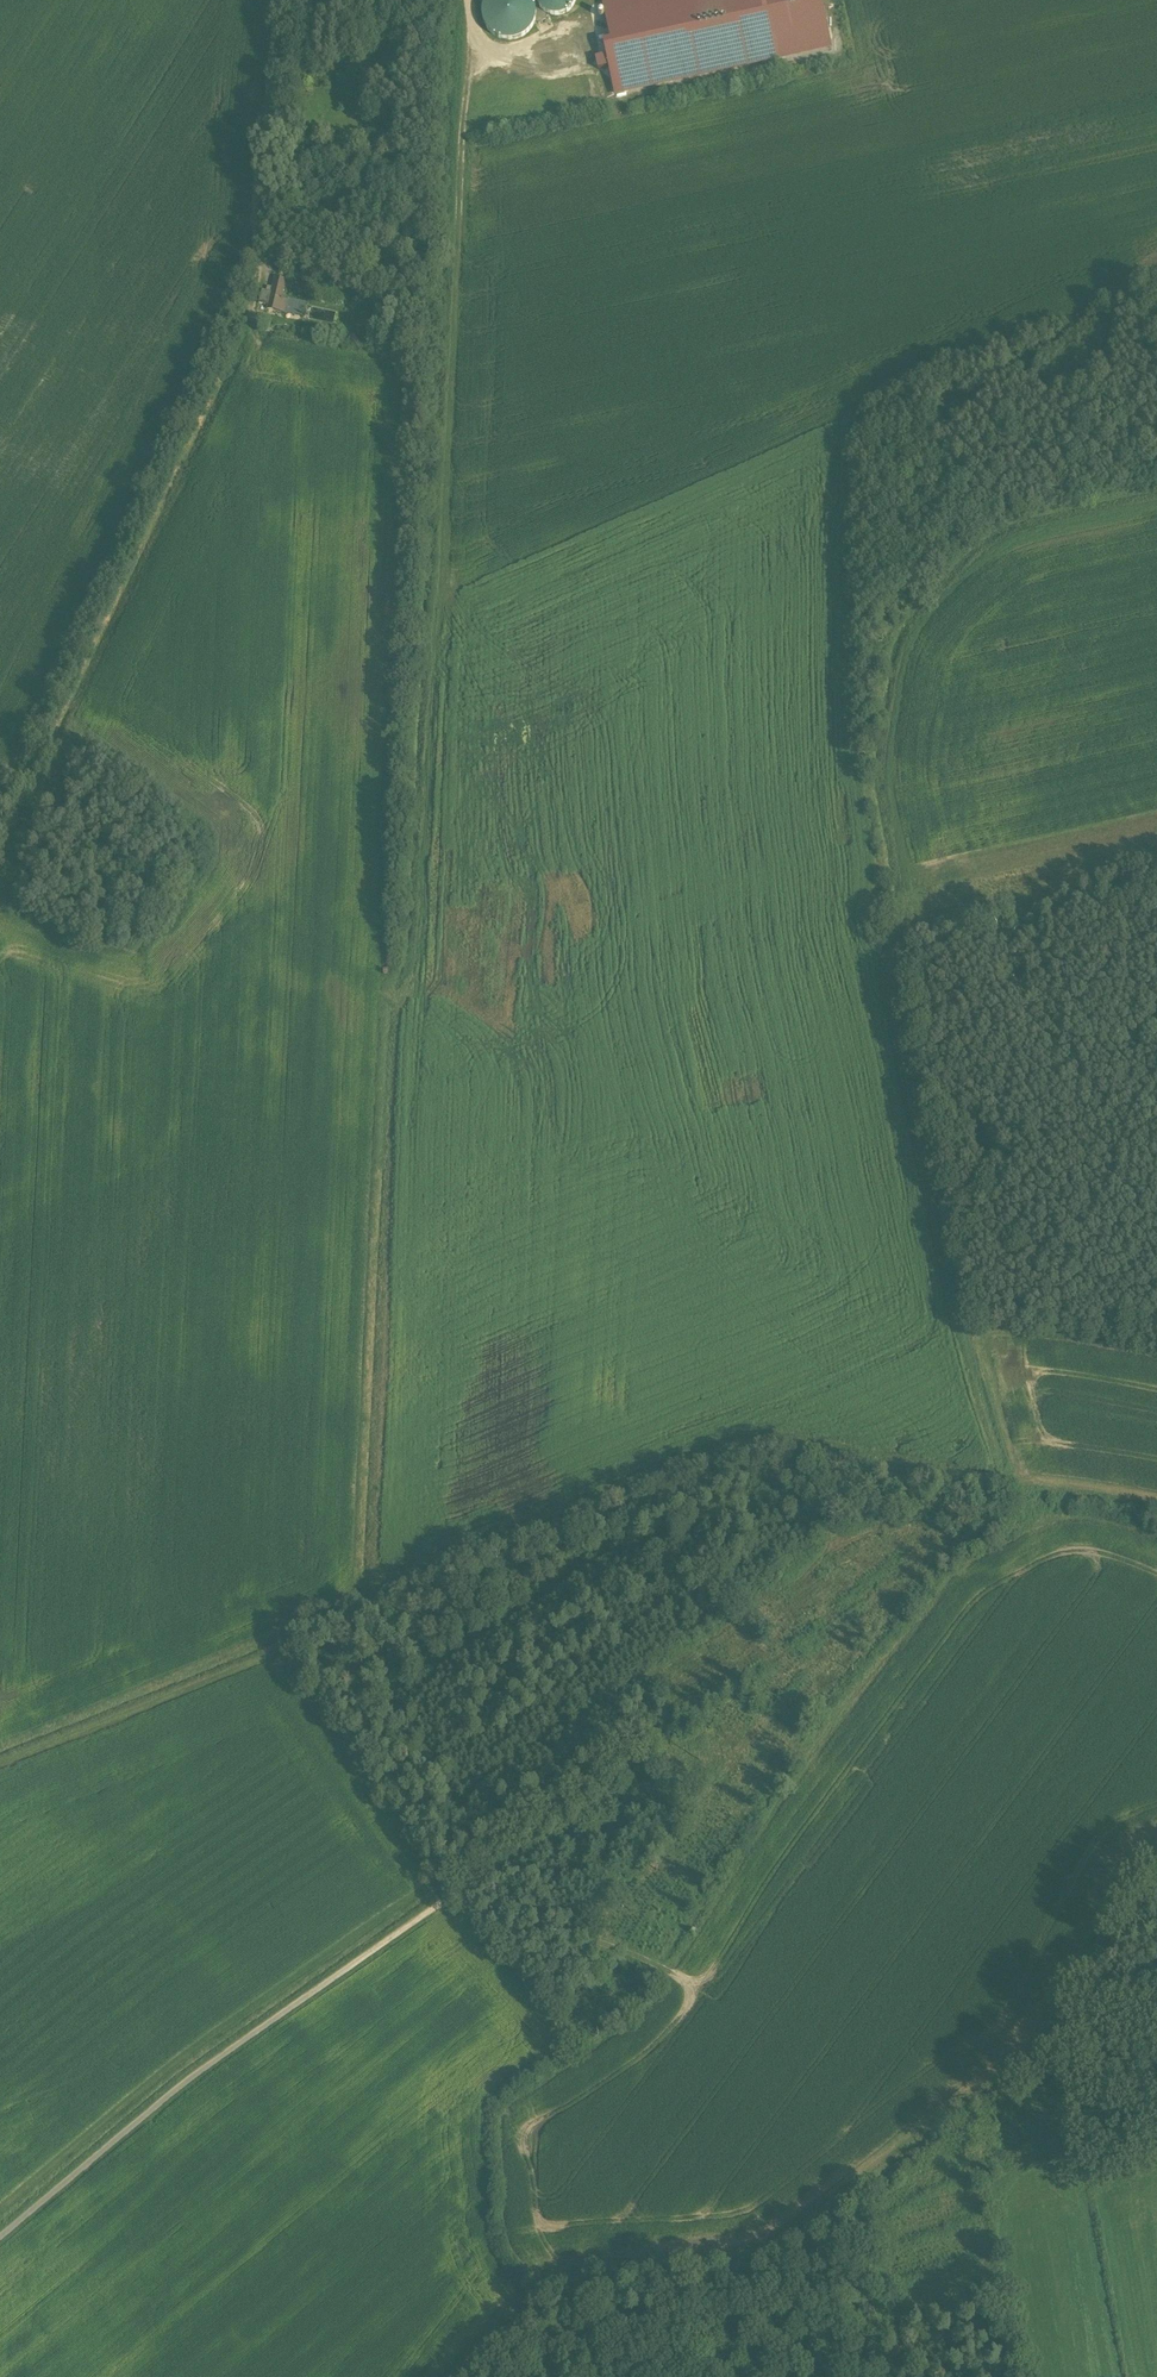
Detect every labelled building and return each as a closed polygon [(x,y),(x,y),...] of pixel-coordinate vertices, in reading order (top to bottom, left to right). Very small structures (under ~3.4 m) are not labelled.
[(398,9),(409,18),(417,9),(408,0),(406,0),(403,3),(398,9)] [(529,32),(533,27),(535,21),(536,14),(536,7),(533,1),(533,0),(486,0),(485,3),(483,9),(483,16),(484,23),(487,29),(492,34),(497,37),(504,40),(510,40),(517,39),(523,36),(529,32)] [(541,7),(544,10),(548,13),(553,14),(557,14),(562,13),(566,12),(569,9),(572,5),(574,1),(574,0),(538,0),(539,3),(541,7)] [(604,46),(615,94),(778,58),(765,0),(609,0),(603,1),(612,44),(604,46)] [(286,280),(274,278),(271,293),(269,306),(268,310),(286,314),(288,303),(282,302),(286,280)] [(269,306),(271,293),(262,292),(260,304),(269,306)] [(54,756),(52,755),(51,758),(41,779),(51,784),(62,760),(54,756)]
